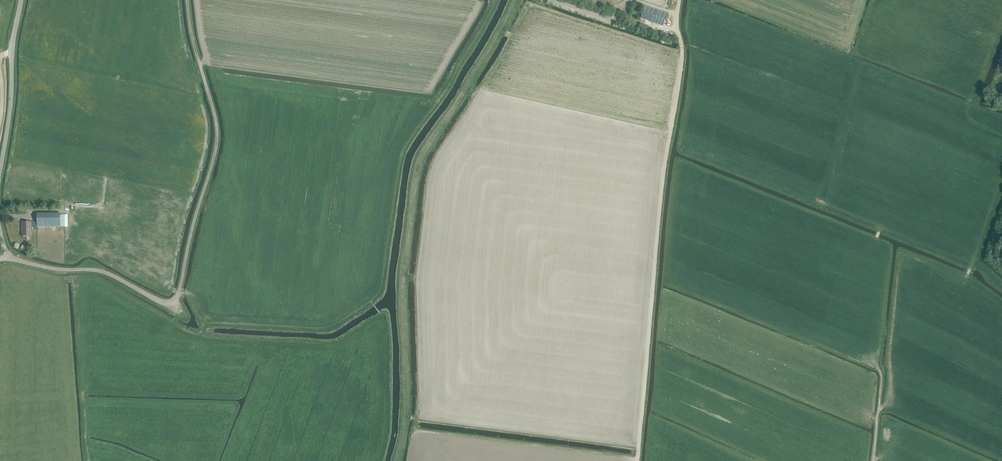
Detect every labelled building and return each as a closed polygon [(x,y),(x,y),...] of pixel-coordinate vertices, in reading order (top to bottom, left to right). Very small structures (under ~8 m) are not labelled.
[(640,18),(650,22),(649,22),(652,23),(652,22),(662,26),(663,23),(665,18),(667,19),(668,14),(644,6),(640,18)] [(37,222),(31,222),(22,222),(22,237),(31,237),(31,230),(37,230),(37,227),(61,227),(61,214),(37,214),(37,222)]
